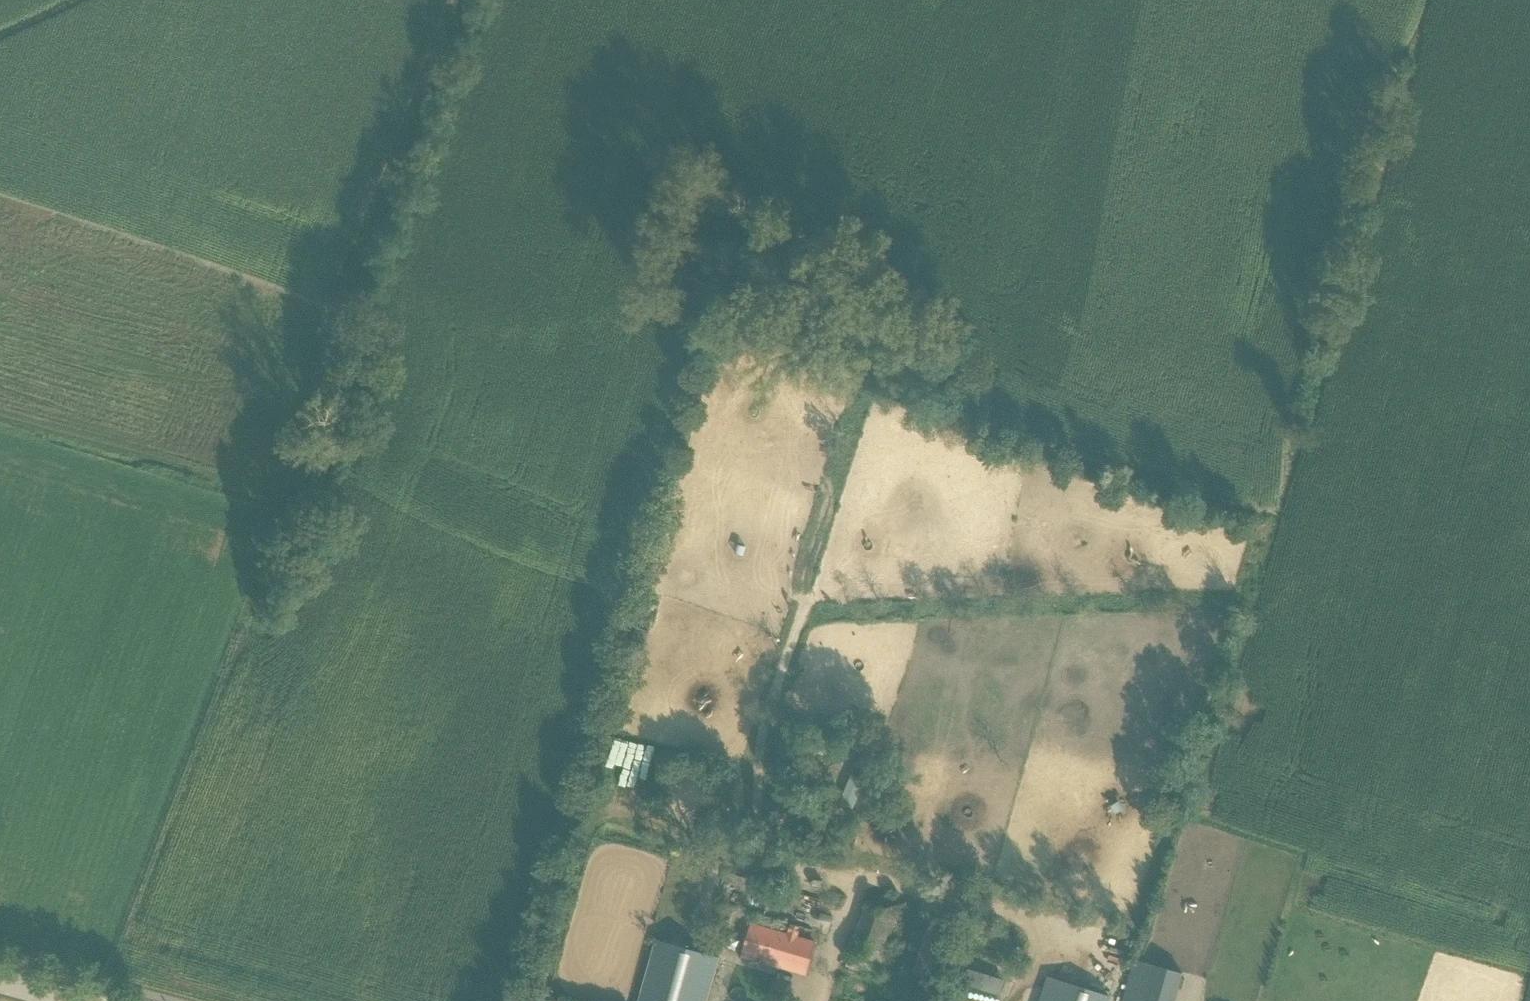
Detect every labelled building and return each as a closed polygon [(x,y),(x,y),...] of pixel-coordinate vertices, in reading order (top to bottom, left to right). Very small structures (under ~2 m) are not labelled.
[(867,752),(856,735),(837,748),(848,764),(867,752)] [(864,792),(868,778),(849,772),(845,787),(864,792)] [(845,818),(851,797),(832,791),(826,812),(845,818)] [(891,949),(905,906),(868,895),(845,967),(882,978),(888,959),(891,949)] [(790,925),(787,934),(750,923),(740,957),(805,976),(815,942),(797,937),(799,928),(790,925)] [(932,981),(944,944),(929,939),(917,976),(932,981)] [(656,941),(639,1000),(706,1000),(718,959),(656,941)] [(1181,975),(1136,963),(1125,1000),(1173,1000),(1181,975)] [(1041,1000),(1109,1000),(1110,997),(1048,977),(1041,1000)]
